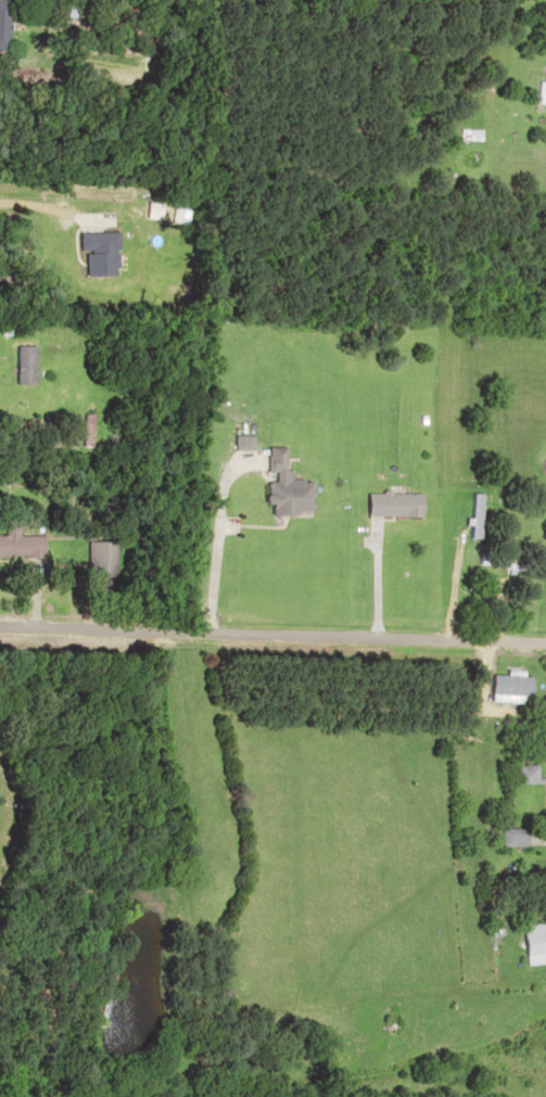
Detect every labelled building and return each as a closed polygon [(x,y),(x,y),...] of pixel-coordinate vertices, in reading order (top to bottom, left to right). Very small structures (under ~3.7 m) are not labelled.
[(282,447),(264,447),(264,514),(308,514),(308,480),(286,480),(286,469),(282,469),(282,447)] [(416,494),(363,494),(363,517),(416,517),(416,494)] [(475,494),(465,494),(465,539),(475,539),(475,494)] [(39,536),(0,535),(0,557),(39,558),(39,536)] [(85,576),(112,576),(112,542),(85,542),(85,576)] [(533,766),(513,766),(513,784),(533,784),(533,766)] [(522,829),(496,829),(496,847),(522,847),(522,829)] [(543,960),(539,921),(517,923),(521,963),(543,960)]
